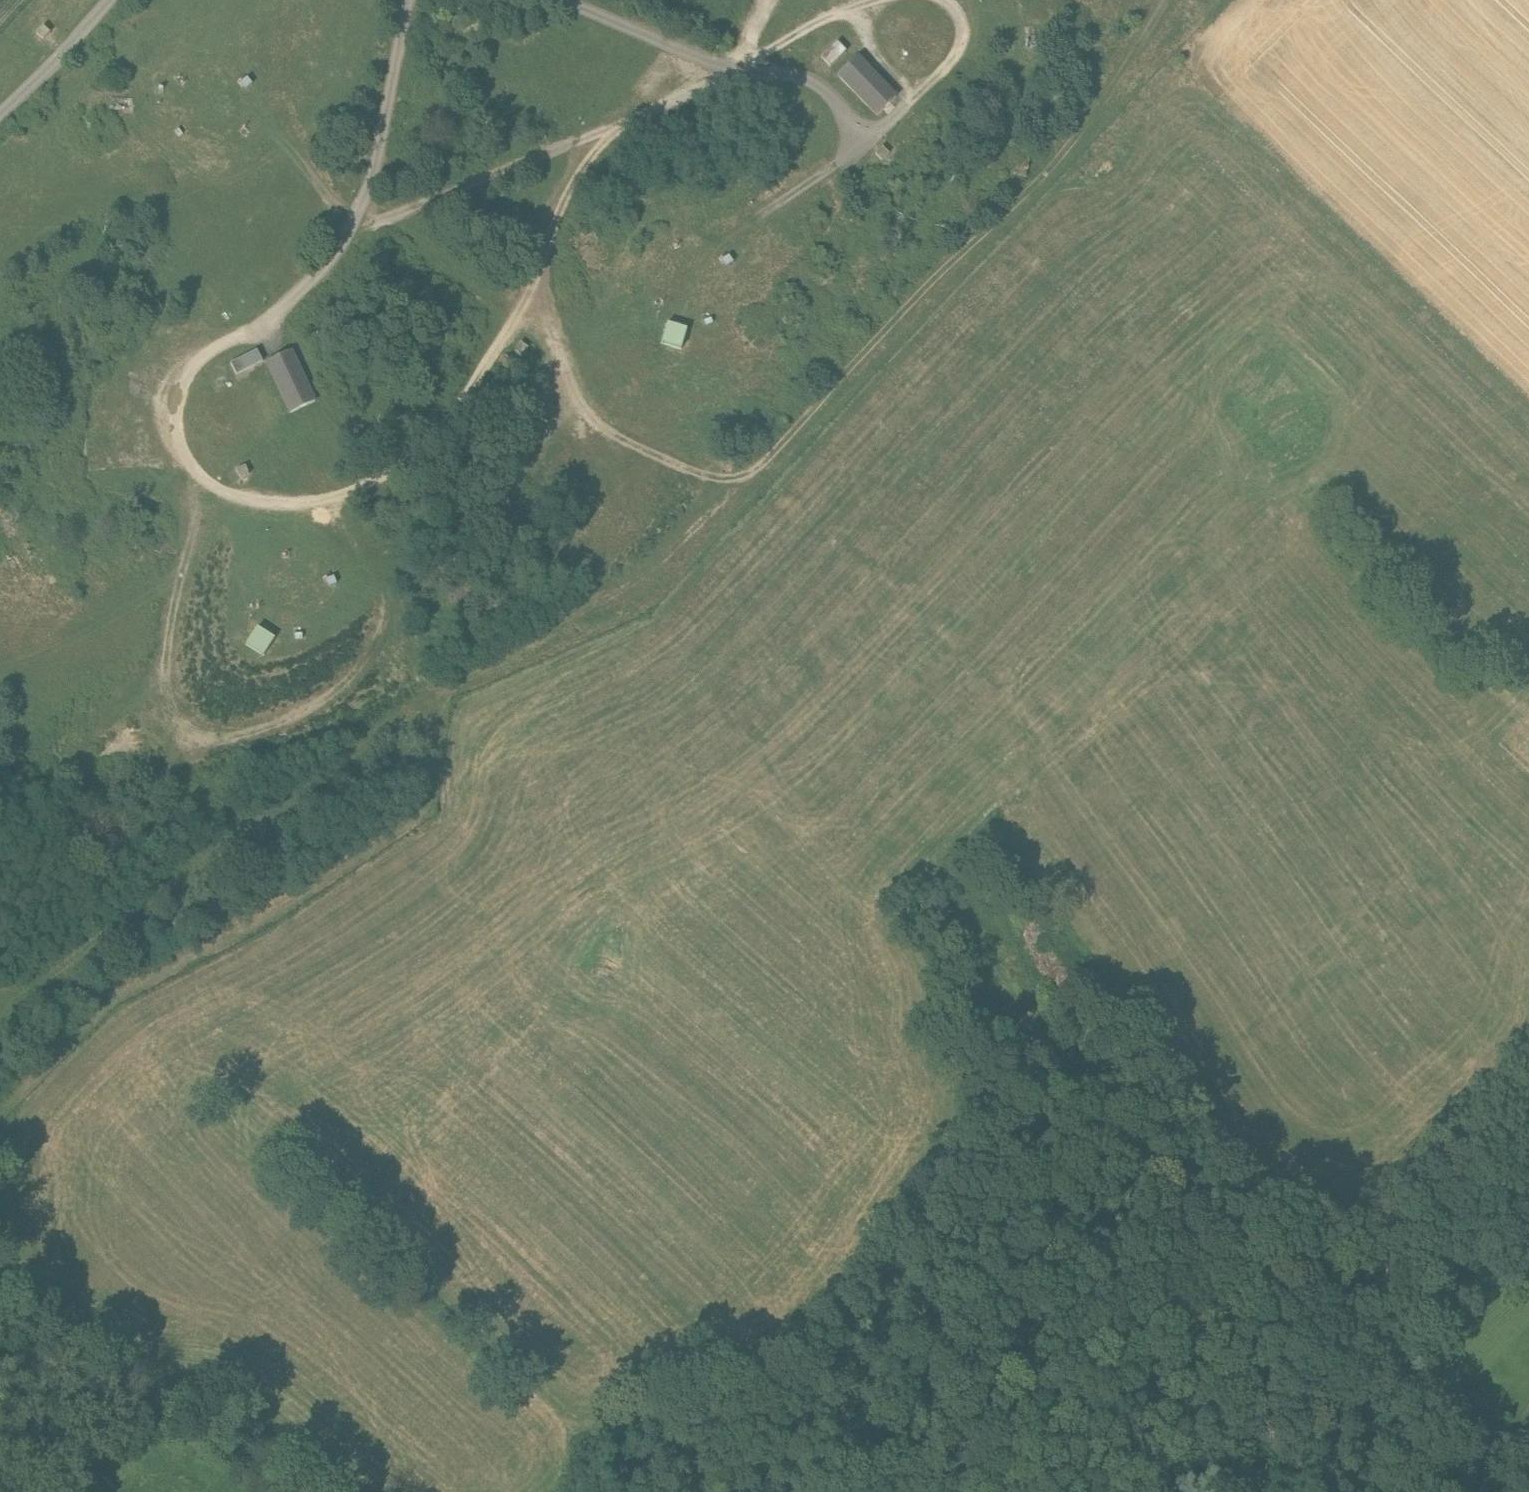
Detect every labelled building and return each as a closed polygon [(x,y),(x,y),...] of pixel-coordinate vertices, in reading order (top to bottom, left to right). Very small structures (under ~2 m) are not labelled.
[(849,45),(828,65),(867,105),(887,86),(849,45)] [(664,349),(692,356),(698,334),(670,327),(664,349)] [(287,343),(259,356),(281,403),(309,390),(287,343)] [(260,650),(278,659),(287,642),(269,633),(260,650)]
